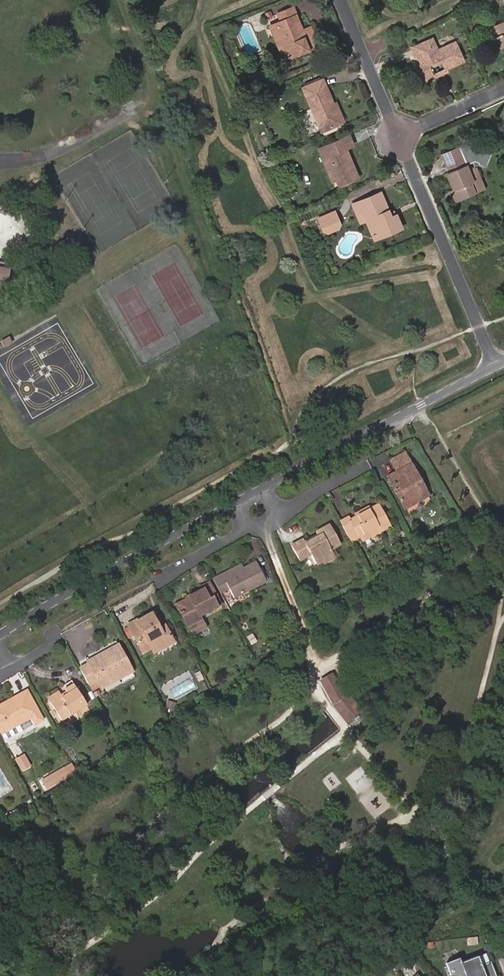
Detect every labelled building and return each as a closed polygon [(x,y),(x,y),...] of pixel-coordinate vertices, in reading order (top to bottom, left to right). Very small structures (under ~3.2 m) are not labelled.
[(298,53),(315,46),(310,35),(305,37),(302,32),(292,9),(277,15),(280,22),(276,24),(285,44),(279,46),(285,61),(299,55),(298,53)] [(503,43),(503,23),(495,28),(499,37),(492,40),(496,47),(503,43)] [(271,27),(279,46),(285,44),(276,24),(271,27)] [(310,35),(315,46),(318,45),(311,28),(302,32),(305,37),(310,35)] [(416,68),(422,80),(434,74),(431,67),(441,62),(445,69),(464,60),(456,43),(438,52),(433,40),(413,49),(417,59),(419,58),(423,65),(416,68)] [(434,74),(422,80),(424,84),(466,64),(464,60),(445,69),(434,74)] [(321,131),(341,123),(333,104),(322,80),(303,88),(321,131)] [(333,104),(341,123),(344,122),(336,103),(333,104)] [(350,168),(353,167),(346,148),(353,145),(349,137),(319,149),(332,180),(336,179),(343,176),(346,183),(355,179),(350,168)] [(480,149),(475,151),(472,150),(469,143),(459,146),(463,157),(446,164),(449,171),(446,172),(453,188),(451,189),(455,200),(476,192),(472,182),(481,177),(476,165),(469,168),(467,163),(474,160),(475,164),(476,164),(480,162),(486,164),(490,152),(480,149)] [(463,157),(459,146),(442,154),(446,164),(463,157)] [(343,176),(336,179),(339,186),(346,183),(343,176)] [(486,188),(481,177),(472,182),(476,192),(486,188)] [(381,192),(358,201),(363,212),(374,236),(389,229),(391,233),(402,228),(398,218),(393,220),(391,217),(381,192)] [(363,212),(358,201),(353,204),(358,214),(363,212)] [(341,224),(335,210),(318,217),(324,231),(328,232),(339,228),(341,224)] [(375,240),(391,233),(389,229),(374,236),(375,240)] [(8,285),(10,265),(0,264),(0,284),(8,285)] [(4,347),(11,343),(8,338),(1,342),(4,347)] [(407,466),(412,463),(406,452),(392,460),(398,472),(387,477),(405,509),(425,498),(407,466)] [(430,495),(412,463),(407,466),(425,498),(430,495)] [(349,516),(340,521),(351,541),(357,537),(353,530),(354,529),(358,527),(363,535),(378,526),(380,530),(390,525),(378,504),(350,518),(349,516)] [(322,561),(334,555),(332,550),(341,545),(330,525),(317,532),(318,535),(305,543),(303,539),(292,545),(300,561),(312,555),(317,564),(322,561)] [(362,541),(380,530),(378,526),(363,535),(358,527),(354,529),(362,541)] [(337,559),(334,555),(322,561),(325,566),(337,559)] [(232,570),(214,580),(220,593),(230,587),(235,597),(267,581),(256,561),(244,568),(234,573),(232,570)] [(242,565),(232,570),(234,573),(244,568),(242,565)] [(222,603),(210,582),(201,587),(202,589),(191,595),(192,597),(187,600),(178,605),(183,612),(180,614),(187,627),(188,627),(192,634),(205,627),(201,620),(199,616),(222,603)] [(164,635),(160,627),(152,613),(140,620),(139,619),(129,625),(145,652),(153,648),(155,653),(175,642),(169,632),(164,635)] [(165,624),(160,627),(164,635),(169,632),(165,624)] [(119,646),(81,668),(90,684),(98,679),(101,685),(131,668),(119,646)] [(364,712),(348,693),(344,695),(333,673),(320,680),(334,705),(333,706),(347,723),(349,725),(363,713),(364,712)] [(66,690),(75,684),(72,680),(63,686),(66,690)] [(62,695),(51,702),(63,720),(87,704),(75,684),(66,690),(67,692),(69,694),(63,697),(62,695)] [(27,690),(6,703),(8,705),(29,693),(27,690)] [(49,699),(51,702),(62,695),(60,691),(49,699)] [(6,703),(0,706),(0,728),(1,729),(16,721),(18,724),(32,717),(36,724),(43,719),(29,693),(8,705),(6,703)] [(16,721),(1,729),(3,732),(18,724),(16,721)] [(31,766),(24,755),(16,760),(22,771),(31,766)] [(47,788),(69,776),(64,767),(42,780),(47,788)] [(486,966),(477,969),(474,960),(456,967),(455,963),(441,968),(445,975),(490,975),(486,966)]
